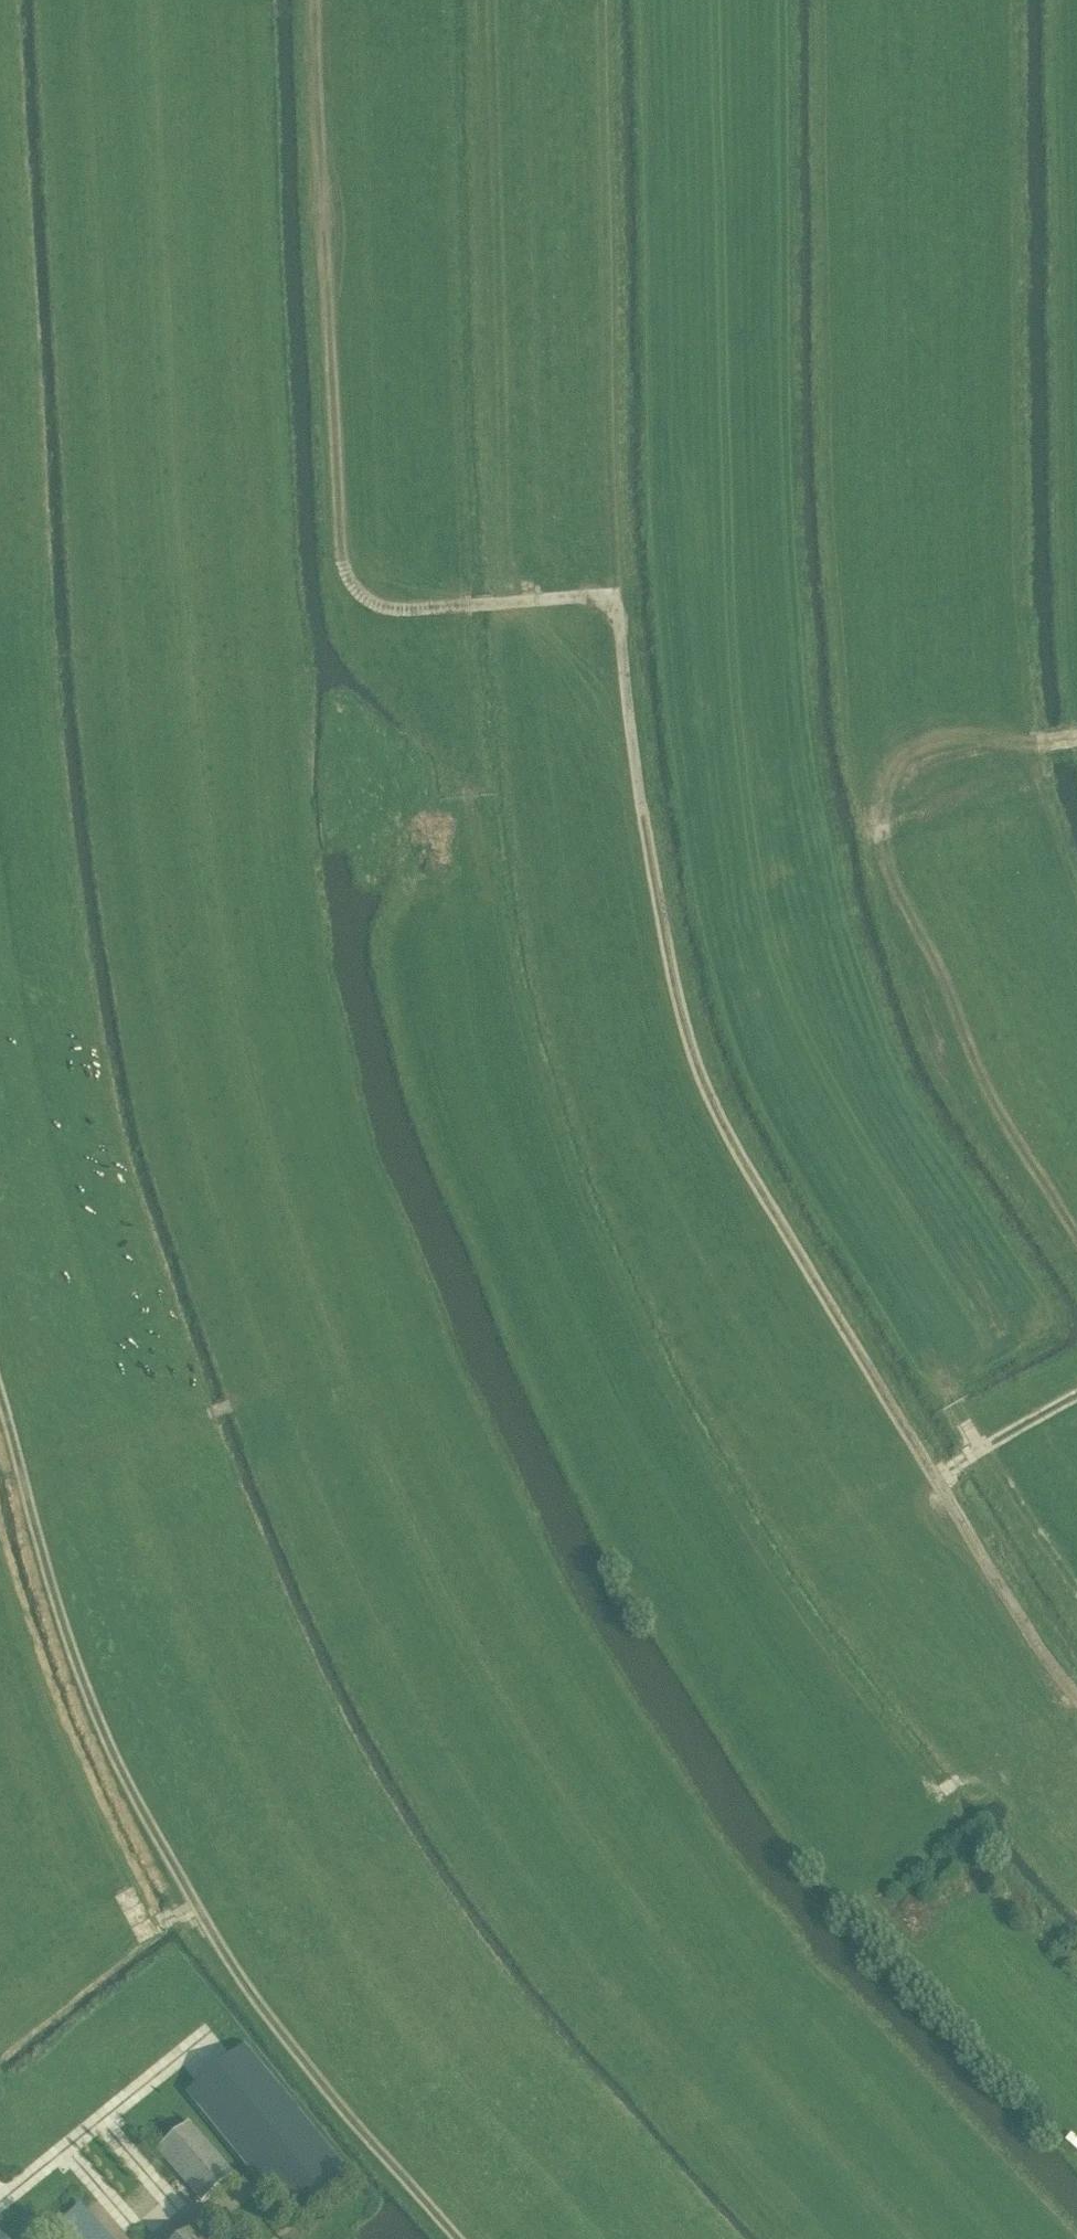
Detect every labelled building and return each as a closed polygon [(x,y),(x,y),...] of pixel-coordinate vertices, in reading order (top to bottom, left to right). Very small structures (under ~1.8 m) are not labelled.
[(243,2049),(188,2094),(293,2224),(321,2201),(348,2178),(291,2108),(243,2049)] [(199,2202),(231,2173),(188,2123),(155,2151),(199,2202)] [(77,2206),(54,2226),(65,2238),(106,2238),(77,2206)] [(195,2226),(179,2238),(206,2238),(195,2226)]
